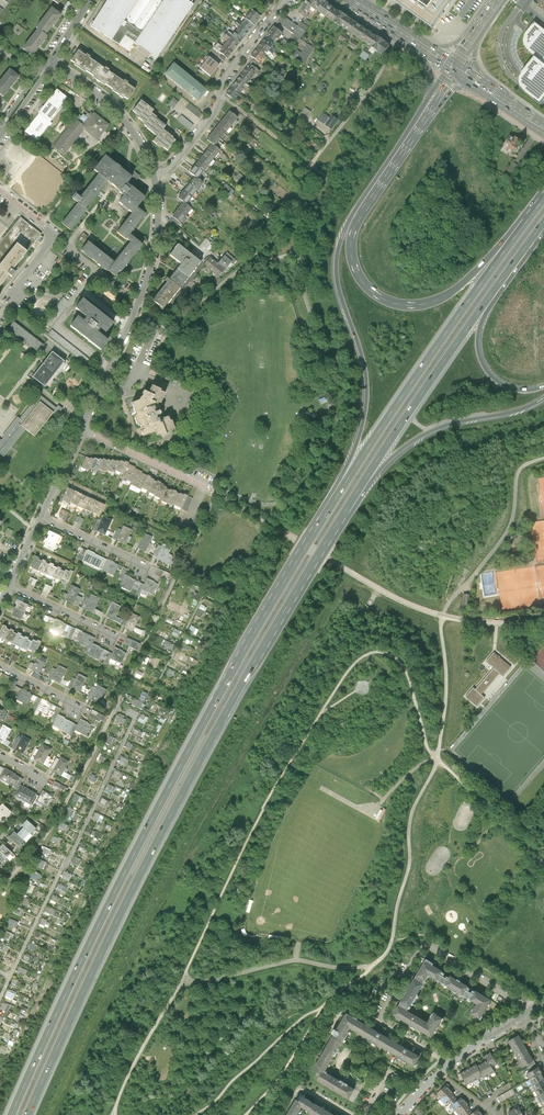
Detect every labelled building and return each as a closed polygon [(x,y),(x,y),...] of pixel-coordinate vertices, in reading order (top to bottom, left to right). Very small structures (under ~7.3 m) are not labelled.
[(111,42),(139,0),(108,0),(90,27),(111,42)] [(165,0),(139,0),(111,42),(129,53),(135,44),(165,0)] [(135,44),(157,58),(192,5),(185,0),(165,0),(135,44)] [(324,0),(309,0),(307,3),(312,7),(319,11),(326,1),(324,0)] [(433,26),(452,0),(425,0),(423,2),(420,0),(396,0),(416,14),(433,26)] [(319,11),(326,16),(333,7),(329,4),(330,4),(326,1),(319,11)] [(307,14),(312,7),(307,3),(300,14),(306,18),(309,15),(307,14)] [(326,16),(334,21),(340,12),(333,7),(326,16)] [(38,29),(46,36),(62,15),(52,8),(37,28),(38,29)] [(251,10),(245,19),(253,25),(260,17),(251,10)] [(348,17),(340,12),(334,21),(341,27),(348,17)] [(277,23),(293,34),(298,26),(282,15),(277,23)] [(341,27),(349,32),(355,22),(348,17),(341,27)] [(245,19),(240,25),(248,32),(253,25),(245,19)] [(532,58),(542,65),(543,66),(543,27),(534,20),(528,28),(523,34),(522,41),(522,48),(526,53),(532,58)] [(243,38),(248,32),(240,25),(236,22),(235,24),(238,27),(235,32),(243,38)] [(305,32),(308,27),(303,24),(301,22),(298,26),(305,32)] [(363,27),(355,22),(349,32),(357,37),(363,27)] [(305,32),(298,26),(293,34),(294,34),(300,39),(305,32)] [(273,27),(266,36),(274,43),(281,34),(273,27)] [(357,37),(364,42),(371,32),(363,27),(357,37)] [(38,29),(23,49),(33,57),(48,37),(46,36),(38,29)] [(227,33),(225,35),(238,45),(243,38),(235,32),(231,36),(227,33)] [(364,42),(371,47),(378,37),(371,32),(364,42)] [(294,34),(292,38),(306,47),(302,53),(295,49),(290,55),(304,65),(315,49),(300,39),(294,34)] [(349,38),(343,34),(338,40),(341,42),(342,40),(346,42),(349,38)] [(228,40),(224,44),(233,51),(238,45),(225,35),(224,37),(228,40)] [(266,36),(261,42),(270,49),(271,47),(274,43),(266,36)] [(390,45),(378,37),(371,47),(374,49),(384,55),(390,45)] [(261,42),(256,49),(265,55),(268,51),(270,49),(261,42)] [(221,49),(222,47),(217,43),(213,49),(219,53),(220,52),(222,50),(221,49)] [(220,52),(222,54),(226,57),(227,58),(233,51),(224,44),(222,47),(221,49),(222,50),(220,52)] [(368,51),(365,49),(362,54),(368,57),(374,49),(371,47),(368,51)] [(250,56),(254,59),(259,62),(265,55),(256,49),(250,56)] [(77,50),(70,60),(75,63),(74,64),(85,72),(86,71),(90,73),(96,63),(89,58),(90,57),(86,54),(85,55),(77,50)] [(200,68),(210,76),(219,65),(209,57),(200,68)] [(542,65),(532,58),(520,74),(518,81),(520,89),(523,92),(542,107),(543,104),(543,66),(542,65)] [(104,69),(96,63),(90,73),(94,76),(93,77),(104,84),(105,83),(109,86),(115,76),(108,71),(109,70),(105,67),(104,69)] [(173,64),(164,74),(197,101),(206,90),(173,64)] [(250,64),(248,67),(254,72),(257,69),(255,68),(250,64)] [(255,73),(254,72),(248,67),(242,74),(249,80),(255,73)] [(0,83),(0,94),(4,97),(20,77),(11,70),(0,83)] [(246,85),(249,80),(242,74),(237,81),(249,91),(251,88),(246,85)] [(123,82),(115,76),(109,86),(113,89),(112,90),(123,97),(124,96),(128,99),(135,89),(127,84),(128,82),(124,80),(123,82)] [(250,91),(249,91),(237,81),(232,87),(239,93),(243,89),(248,93),(250,91)] [(236,97),(239,93),(232,87),(226,95),(240,106),(244,101),(241,99),(240,100),(236,97)] [(39,113),(50,122),(69,99),(57,89),(39,113)] [(354,94),(347,104),(349,105),(356,94),(355,93),(355,94),(354,94)] [(173,98),(167,105),(172,109),(178,102),(173,98)] [(140,122),(147,127),(155,118),(156,117),(150,113),(153,110),(141,101),(132,112),(138,116),(137,118),(141,120),(140,122)] [(202,114),(190,104),(186,109),(198,118),(202,114)] [(305,108),(302,112),(308,117),(312,112),(305,108)] [(230,111),(224,118),(232,125),(237,117),(230,111)] [(52,123),(50,122),(39,113),(25,132),(36,140),(49,125),(50,126),(52,123)] [(79,114),(54,146),(64,155),(85,129),(98,140),(110,125),(95,113),(92,116),(88,113),(86,116),(84,115),(82,117),(79,114)] [(318,120),(325,125),(330,119),(323,114),(318,120)] [(193,125),(181,115),(177,120),(189,130),(193,125)] [(332,116),(330,119),(325,125),(332,130),(338,120),(332,116)] [(165,126),(155,118),(147,127),(146,129),(156,136),(152,141),(160,147),(161,145),(168,150),(175,141),(171,138),(172,137),(162,129),(165,126)] [(224,118),(218,125),(226,132),(232,125),(224,118)] [(218,125),(212,133),(220,139),(226,132),(218,125)] [(261,132),(256,128),(252,133),(257,137),(261,132)] [(214,146),(220,139),(212,133),(207,140),(212,144),(214,146)] [(520,143),(518,142),(519,141),(519,140),(511,134),(504,145),(507,147),(506,150),(508,151),(510,149),(514,152),(520,143)] [(212,144),(206,151),(214,157),(220,150),(214,146),(212,144)] [(206,151),(201,158),(208,165),(214,157),(206,151)] [(29,182),(23,190),(44,204),(60,181),(56,178),(63,169),(39,152),(22,177),(29,182)] [(94,170),(99,174),(107,181),(121,191),(127,184),(132,177),(105,156),(94,170)] [(201,158),(195,165),(203,172),(208,165),(201,158)] [(514,163),(506,174),(509,176),(517,165),(514,163)] [(197,179),(203,172),(195,165),(189,173),(195,177),(197,179)] [(85,209),(107,181),(99,174),(80,197),(75,193),(72,198),(78,203),(61,223),(70,230),(86,210),(85,209)] [(195,177),(189,184),(197,190),(203,183),(197,179),(195,177)] [(119,203),(133,213),(117,233),(126,239),(129,235),(145,215),(137,208),(145,198),(132,187),(131,187),(127,184),(121,191),(120,192),(125,196),(119,203)] [(191,197),(197,190),(189,184),(184,191),(191,197)] [(232,190),(228,187),(224,192),(230,197),(232,195),(230,193),(232,190)] [(186,204),(191,197),(184,191),(178,198),(183,202),(186,204)] [(183,202),(178,209),(186,216),(191,209),(186,204),(183,202)] [(180,223),(186,216),(178,209),(172,216),(173,217),(179,222),(180,223)] [(169,222),(175,227),(179,222),(173,217),(169,222)] [(17,244),(26,252),(40,234),(20,218),(0,243),(0,266),(17,244)] [(131,242),(114,263),(108,271),(114,276),(119,271),(120,272),(142,245),(129,235),(126,239),(131,242)] [(206,239),(201,245),(209,251),(212,246),(210,245),(211,243),(206,239)] [(107,270),(108,271),(114,263),(87,242),(80,250),(106,271),(107,270)] [(26,252),(17,244),(0,266),(0,284),(7,275),(10,277),(13,272),(11,271),(26,252)] [(182,264),(178,269),(189,278),(201,263),(179,245),(170,255),(182,264)] [(224,256),(218,264),(225,270),(231,262),(224,256)] [(216,280),(225,270),(218,264),(210,258),(204,265),(216,275),(214,278),(216,280)] [(178,269),(170,279),(180,288),(189,278),(178,269)] [(163,309),(180,288),(170,279),(153,300),(163,309)] [(68,301),(63,297),(43,323),(48,327),(68,301)] [(71,326),(101,351),(109,342),(97,333),(100,328),(106,333),(113,324),(83,299),(76,308),(87,317),(83,322),(78,317),(71,326)] [(44,345),(14,322),(9,329),(39,352),(44,345)] [(93,362),(52,330),(48,335),(89,367),(93,362)] [(52,351),(32,377),(45,387),(65,361),(57,355),(52,351)] [(154,410),(153,406),(155,403),(157,404),(158,402),(161,403),(165,393),(160,391),(160,389),(152,385),(149,390),(151,391),(150,394),(143,391),(141,394),(143,395),(141,398),(140,398),(138,401),(131,403),(132,406),(133,408),(133,409),(134,413),(135,413),(136,416),(134,416),(135,418),(134,419),(136,425),(137,425),(138,426),(139,426),(141,429),(142,428),(143,431),(141,431),(142,433),(141,434),(142,437),(154,433),(153,431),(154,430),(157,437),(160,435),(161,437),(162,437),(163,438),(166,436),(165,433),(170,432),(170,431),(172,430),(173,430),(175,429),(171,420),(170,421),(168,416),(163,418),(164,422),(160,424),(158,419),(156,420),(155,417),(160,415),(160,414),(160,412),(158,411),(154,413),(153,410),(154,410)] [(17,421),(26,428),(35,436),(54,412),(57,415),(62,408),(58,405),(57,407),(39,393),(19,418),(17,421)] [(4,456),(26,428),(17,421),(19,418),(17,416),(3,435),(4,436),(1,440),(0,439),(0,453),(4,456)] [(89,471),(90,468),(94,459),(90,458),(90,459),(85,457),(81,467),(89,471)] [(97,472),(98,469),(102,460),(99,458),(99,459),(94,458),(94,459),(90,468),(97,472)] [(106,472),(107,470),(111,461),(108,459),(107,460),(103,458),(102,460),(98,469),(106,472)] [(115,474),(116,471),(120,462),(116,460),(116,461),(112,459),(111,461),(107,470),(115,474)] [(116,471),(124,474),(128,464),(129,463),(125,461),(124,462),(120,460),(120,462),(116,471)] [(122,478),(133,483),(138,470),(135,469),(136,468),(128,464),(124,474),(122,478)] [(141,490),(141,488),(147,476),(142,474),(142,472),(138,470),(133,483),(131,486),(141,490)] [(141,488),(149,491),(153,480),(154,479),(150,478),(151,477),(147,475),(147,476),(141,488)] [(148,492),(155,495),(160,483),(161,482),(157,481),(157,482),(153,480),(149,491),(148,492)] [(155,496),(161,499),(166,489),(167,487),(163,486),(163,484),(160,483),(155,495),(155,496)] [(69,503),(70,502),(75,491),(67,487),(62,499),(69,503)] [(167,504),(168,503),(173,491),(170,489),(169,490),(166,489),(161,499),(161,501),(167,504)] [(174,506),(175,505),(180,494),(176,493),(177,491),(173,490),(173,491),(168,503),(174,506)] [(82,494),(75,491),(70,502),(77,506),(82,494)] [(90,498),(82,494),(77,506),(85,509),(90,498)] [(180,494),(175,505),(181,508),(187,495),(184,494),(183,495),(180,494)] [(193,498),(187,495),(181,508),(173,527),(179,529),(193,498)] [(97,501),(90,498),(85,509),(92,513),(97,501)] [(105,505),(97,501),(92,513),(100,516),(105,505)] [(68,512),(61,509),(59,514),(63,516),(62,519),(64,520),(66,517),(68,512)] [(188,533),(193,536),(203,515),(197,512),(188,533)] [(77,516),(74,522),(83,525),(85,520),(77,516)] [(101,521),(96,531),(105,535),(112,520),(103,516),(101,521)] [(96,532),(96,531),(101,521),(98,519),(92,530),(96,532)] [(131,529),(123,525),(118,535),(116,540),(124,544),(131,529)] [(49,535),(47,539),(56,544),(60,536),(49,530),(47,534),(49,535)] [(144,533),(141,539),(137,547),(149,553),(151,550),(152,550),(154,545),(149,543),(152,537),(144,533)] [(136,549),(137,547),(141,539),(137,537),(133,548),(136,549)] [(53,551),(56,544),(47,539),(45,538),(44,542),(46,542),(44,547),(53,551)] [(171,548),(162,543),(161,546),(156,557),(155,558),(170,565),(172,562),(171,560),(172,557),(171,555),(168,554),(171,548)] [(76,558),(83,561),(87,550),(81,547),(76,558)] [(83,561),(100,568),(104,558),(105,558),(95,553),(95,552),(88,549),(87,550),(83,561)] [(30,567),(38,570),(42,560),(38,559),(39,557),(35,556),(30,567)] [(114,575),(118,566),(119,565),(119,564),(115,562),(108,558),(107,559),(103,570),(114,575)] [(43,559),(42,560),(38,570),(45,574),(50,564),(46,562),(46,561),(43,559)] [(50,563),(50,564),(45,574),(53,577),(57,568),(53,566),(54,564),(50,563)] [(58,566),(57,568),(53,577),(60,581),(61,579),(65,571),(60,569),(61,568),(58,566)] [(119,578),(122,579),(125,574),(127,568),(124,567),(119,578)] [(65,569),(65,571),(61,579),(69,582),(74,571),(70,570),(70,571),(65,569)] [(156,575),(162,578),(162,575),(168,578),(167,578),(170,580),(172,575),(172,574),(159,569),(156,575)] [(132,577),(125,574),(122,579),(119,586),(131,591),(132,589),(136,580),(132,578),(132,577)] [(30,577),(28,583),(34,586),(37,580),(30,577)] [(147,578),(144,584),(142,589),(153,595),(158,584),(154,582),(155,581),(147,578)] [(144,584),(136,580),(132,589),(137,591),(136,594),(139,595),(142,589),(144,584)] [(46,584),(43,590),(49,593),(52,587),(46,584)] [(71,585),(64,600),(73,604),(77,595),(80,589),(71,585)] [(91,594),(89,599),(84,609),(101,617),(102,616),(104,612),(95,609),(100,598),(91,594)] [(82,597),(77,595),(73,604),(78,606),(82,597)] [(81,608),(84,609),(89,599),(86,597),(81,608)] [(17,603),(15,608),(24,612),(28,604),(17,599),(15,603),(17,603)] [(105,618),(105,617),(112,602),(109,601),(104,612),(102,616),(105,618)] [(121,606),(112,602),(105,617),(120,624),(122,619),(116,616),(121,606)] [(196,615),(201,618),(204,611),(206,606),(201,604),(196,615)] [(21,620),(24,612),(15,608),(13,607),(12,610),(14,611),(12,615),(21,620)] [(131,613),(129,618),(125,626),(124,628),(144,637),(147,632),(143,630),(143,631),(135,627),(140,617),(131,613)] [(50,616),(49,617),(47,622),(53,625),(56,619),(50,616)] [(56,618),(56,619),(53,625),(51,630),(65,637),(67,633),(64,631),(67,624),(63,622),(64,622),(56,618)] [(5,639),(10,630),(6,628),(7,626),(3,624),(0,631),(0,637),(5,639)] [(67,638),(71,639),(76,629),(72,627),(67,638)] [(11,628),(10,630),(5,639),(12,643),(17,633),(13,631),(14,630),(11,628)] [(71,639),(82,644),(87,634),(83,632),(83,631),(76,628),(76,629),(71,639)] [(12,643),(20,647),(25,637),(21,635),(22,634),(18,632),(17,633),(12,643)] [(82,644),(88,647),(93,636),(87,634),(82,644)] [(27,650),(28,648),(32,641),(28,639),(29,637),(25,636),(25,637),(20,647),(27,650)] [(141,644),(127,637),(124,644),(138,650),(141,644)] [(33,639),(32,641),(28,648),(36,652),(41,641),(38,639),(37,641),(33,639)] [(99,660),(100,657),(104,649),(100,647),(93,643),(91,648),(88,655),(99,660)] [(115,647),(112,653),(110,658),(122,664),(126,653),(122,651),(123,650),(115,647)] [(107,664),(110,658),(112,653),(104,649),(100,657),(106,660),(104,663),(107,664)] [(499,656),(494,652),(486,661),(494,668),(476,689),(473,687),(465,696),(471,701),(477,707),(485,698),(481,694),(499,673),(503,676),(511,667),(499,656)] [(13,653),(10,659),(16,662),(19,656),(13,653)] [(46,660),(38,655),(34,663),(31,670),(39,674),(46,660)] [(66,670),(58,665),(56,669),(51,680),(59,684),(66,670)] [(48,678),(51,680),(56,669),(53,668),(48,678)] [(87,678),(78,674),(76,679),(71,688),(79,692),(87,678)] [(70,690),(71,688),(76,679),(72,677),(67,688),(70,690)] [(9,690),(19,695),(22,689),(16,685),(18,681),(14,679),(9,690)] [(106,689),(97,685),(96,688),(91,698),(90,699),(98,703),(101,699),(106,689)] [(87,697),(91,698),(96,688),(93,686),(87,697)] [(28,705),(33,695),(29,693),(29,692),(22,688),(22,689),(19,695),(16,699),(28,705)] [(33,708),(36,710),(41,699),(38,697),(33,708)] [(42,698),(41,699),(36,710),(47,715),(49,710),(52,704),(49,703),(49,702),(42,698)] [(112,704),(101,699),(98,703),(110,709),(112,704)] [(49,710),(55,713),(58,707),(52,704),(49,710)] [(52,719),(55,721),(58,715),(61,709),(58,707),(55,713),(52,719)] [(92,710),(89,716),(100,721),(100,720),(103,721),(106,716),(92,710)] [(141,713),(137,720),(145,724),(148,717),(141,713)] [(65,718),(58,715),(55,721),(53,726),(69,734),(74,724),(65,719),(65,718)] [(80,719),(77,725),(75,730),(86,736),(91,725),(87,723),(88,722),(80,719)] [(3,743),(6,739),(11,729),(3,724),(0,730),(0,741),(3,743)] [(72,735),(75,730),(77,725),(74,724),(69,734),(72,735)] [(137,736),(139,730),(134,728),(131,734),(137,736)] [(30,740),(22,735),(20,739),(15,749),(23,753),(30,740)] [(14,749),(15,749),(20,739),(17,737),(11,748),(14,749)] [(125,746),(134,751),(137,746),(128,741),(125,746)] [(39,750),(34,759),(43,763),(51,749),(42,744),(39,750)] [(33,760),(34,759),(39,750),(36,748),(30,759),(33,760)] [(56,772),(61,775),(65,768),(69,761),(61,757),(59,760),(54,770),(53,771),(54,772),(56,773),(56,772)] [(50,768),(54,770),(59,760),(56,758),(50,768)] [(4,768),(0,776),(0,779),(10,784),(11,781),(16,784),(20,777),(15,774),(15,773),(5,768),(4,768)] [(67,769),(65,768),(61,775),(61,776),(72,782),(75,777),(72,775),(71,776),(66,773),(67,772),(67,769)] [(114,770),(112,777),(119,780),(121,772),(114,770)] [(24,779),(20,777),(16,784),(14,787),(18,789),(20,785),(24,779)] [(57,790),(61,784),(55,781),(52,787),(57,790)] [(112,794),(115,786),(108,783),(105,791),(112,794)] [(36,793),(20,785),(18,789),(14,795),(30,804),(36,794),(36,793)] [(43,790),(39,796),(36,801),(47,807),(53,797),(49,794),(43,790)] [(39,796),(36,794),(30,804),(33,806),(36,801),(39,796)] [(106,808),(109,801),(102,797),(98,804),(106,808)] [(5,816),(7,817),(12,812),(3,803),(0,806),(0,821),(5,816)] [(73,816),(76,810),(67,807),(65,813),(73,816)] [(95,811),(92,819),(101,823),(104,815),(95,811)] [(21,825),(23,827),(29,833),(31,834),(36,828),(27,819),(21,825)] [(23,839),(29,833),(23,827),(17,834),(23,839)] [(24,840),(23,839),(17,834),(14,831),(9,837),(18,846),(24,840)] [(1,853),(7,858),(12,852),(3,843),(0,847),(0,851),(1,853)] [(71,864),(78,867),(81,859),(74,856),(71,864)] [(43,867),(45,861),(38,858),(36,865),(43,867)] [(32,871),(30,877),(37,880),(40,874),(32,871)] [(64,871),(61,877),(68,880),(71,873),(64,871)] [(56,888),(64,892),(66,886),(58,883),(56,888)] [(47,906),(44,913),(49,915),(52,908),(47,906)] [(20,915),(23,910),(16,907),(14,913),(20,915)] [(39,925),(43,927),(47,919),(42,917),(39,925)] [(16,928),(18,921),(9,918),(7,924),(16,928)] [(30,942),(28,947),(35,951),(37,946),(30,942)] [(22,959),(30,962),(33,957),(25,954),(22,959)] [(437,979),(441,981),(443,977),(443,976),(444,974),(442,972),(443,971),(432,965),(433,963),(426,959),(414,979),(423,983),(424,981),(425,981),(428,976),(429,976),(430,975),(437,980),(437,979)] [(17,971),(25,974),(27,970),(19,966),(17,971)] [(463,994),(467,997),(470,992),(468,991),(470,989),(468,988),(469,987),(451,976),(450,978),(447,976),(446,978),(443,977),(441,981),(446,984),(446,985),(463,995),(463,994)] [(10,985),(17,988),(20,981),(13,978),(10,985)] [(423,984),(423,983),(414,979),(398,1006),(407,1011),(409,1007),(411,1004),(412,1004),(418,995),(417,994),(423,984)] [(5,996),(12,999),(15,993),(7,990),(5,996)] [(471,993),(470,992),(467,997),(471,999),(471,1000),(477,1004),(472,1013),(480,1018),(491,1000),(476,991),(475,992),(473,990),(471,993)] [(423,1032),(428,1023),(407,1011),(398,1006),(393,1015),(423,1032)] [(339,1027),(333,1037),(342,1042),(343,1043),(348,1034),(348,1033),(350,1029),(369,1039),(368,1040),(378,1046),(378,1045),(398,1056),(397,1057),(407,1063),(407,1062),(415,1067),(421,1057),(405,1048),(389,1039),(373,1029),(357,1020),(358,1018),(353,1017),(347,1013),(339,1027)] [(433,1013),(428,1023),(423,1032),(431,1037),(442,1018),(433,1013)] [(509,1041),(512,1046),(522,1041),(519,1035),(509,1041)] [(338,1050),(342,1042),(333,1037),(313,1071),(321,1075),(323,1071),(324,1072),(333,1056),(334,1057),(338,1050)] [(526,1048),(522,1041),(512,1046),(516,1053),(526,1048)] [(490,1052),(491,1053),(493,1056),(499,1053),(496,1048),(490,1052)] [(530,1055),(526,1048),(516,1053),(520,1060),(530,1055)] [(486,1056),(488,1061),(492,1067),(497,1064),(493,1056),(491,1053),(486,1056)] [(533,1061),(530,1055),(520,1060),(523,1066),(526,1064),(533,1061)] [(488,1061),(483,1064),(489,1075),(495,1072),(492,1067),(488,1061)] [(538,1068),(535,1063),(528,1067),(530,1072),(538,1068)] [(484,1078),(489,1075),(483,1064),(478,1067),(483,1076),(484,1078)] [(477,1065),(471,1068),(478,1079),(483,1076),(478,1067),(477,1065)] [(527,1073),(530,1078),(540,1073),(541,1072),(538,1067),(538,1068),(530,1072),(527,1073)] [(473,1082),(478,1079),(471,1068),(466,1071),(473,1082)] [(318,1080),(328,1086),(333,1077),(324,1072),(323,1071),(321,1075),(318,1080)] [(467,1085),(473,1082),(466,1071),(461,1074),(464,1079),(467,1085)] [(530,1079),(533,1084),(543,1078),(540,1073),(530,1078),(530,1079)] [(340,1081),(333,1077),(328,1086),(349,1099),(354,1090),(348,1086),(348,1084),(341,1080),(340,1081)] [(543,1078),(533,1084),(535,1090),(543,1085),(543,1079),(543,1078)] [(535,1090),(538,1095),(543,1092),(543,1085),(535,1090)] [(437,1096),(440,1099),(450,1090),(448,1087),(447,1088),(445,1086),(439,1092),(437,1094),(438,1095),(437,1096)] [(498,1097),(501,1103),(518,1094),(516,1091),(514,1092),(512,1089),(498,1097)] [(433,1099),(437,1096),(438,1095),(437,1094),(439,1092),(436,1090),(430,1096),(433,1099)] [(452,1092),(450,1090),(440,1099),(445,1104),(448,1100),(453,1096),(454,1095),(451,1092),(452,1092)] [(302,1106),(311,1111),(310,1112),(314,1114),(334,1114),(322,1108),(305,1097),(302,1096),(299,1101),(296,1099),(287,1114),(296,1114),(302,1106)] [(448,1100),(453,1105),(458,1101),(453,1096),(448,1100)] [(451,1106),(455,1111),(466,1102),(464,1100),(463,1101),(461,1098),(458,1101),(453,1105),(451,1106)] [(466,1102),(455,1111),(459,1114),(460,1114),(463,1112),(468,1108),(469,1108),(467,1105),(468,1105),(466,1102)]
